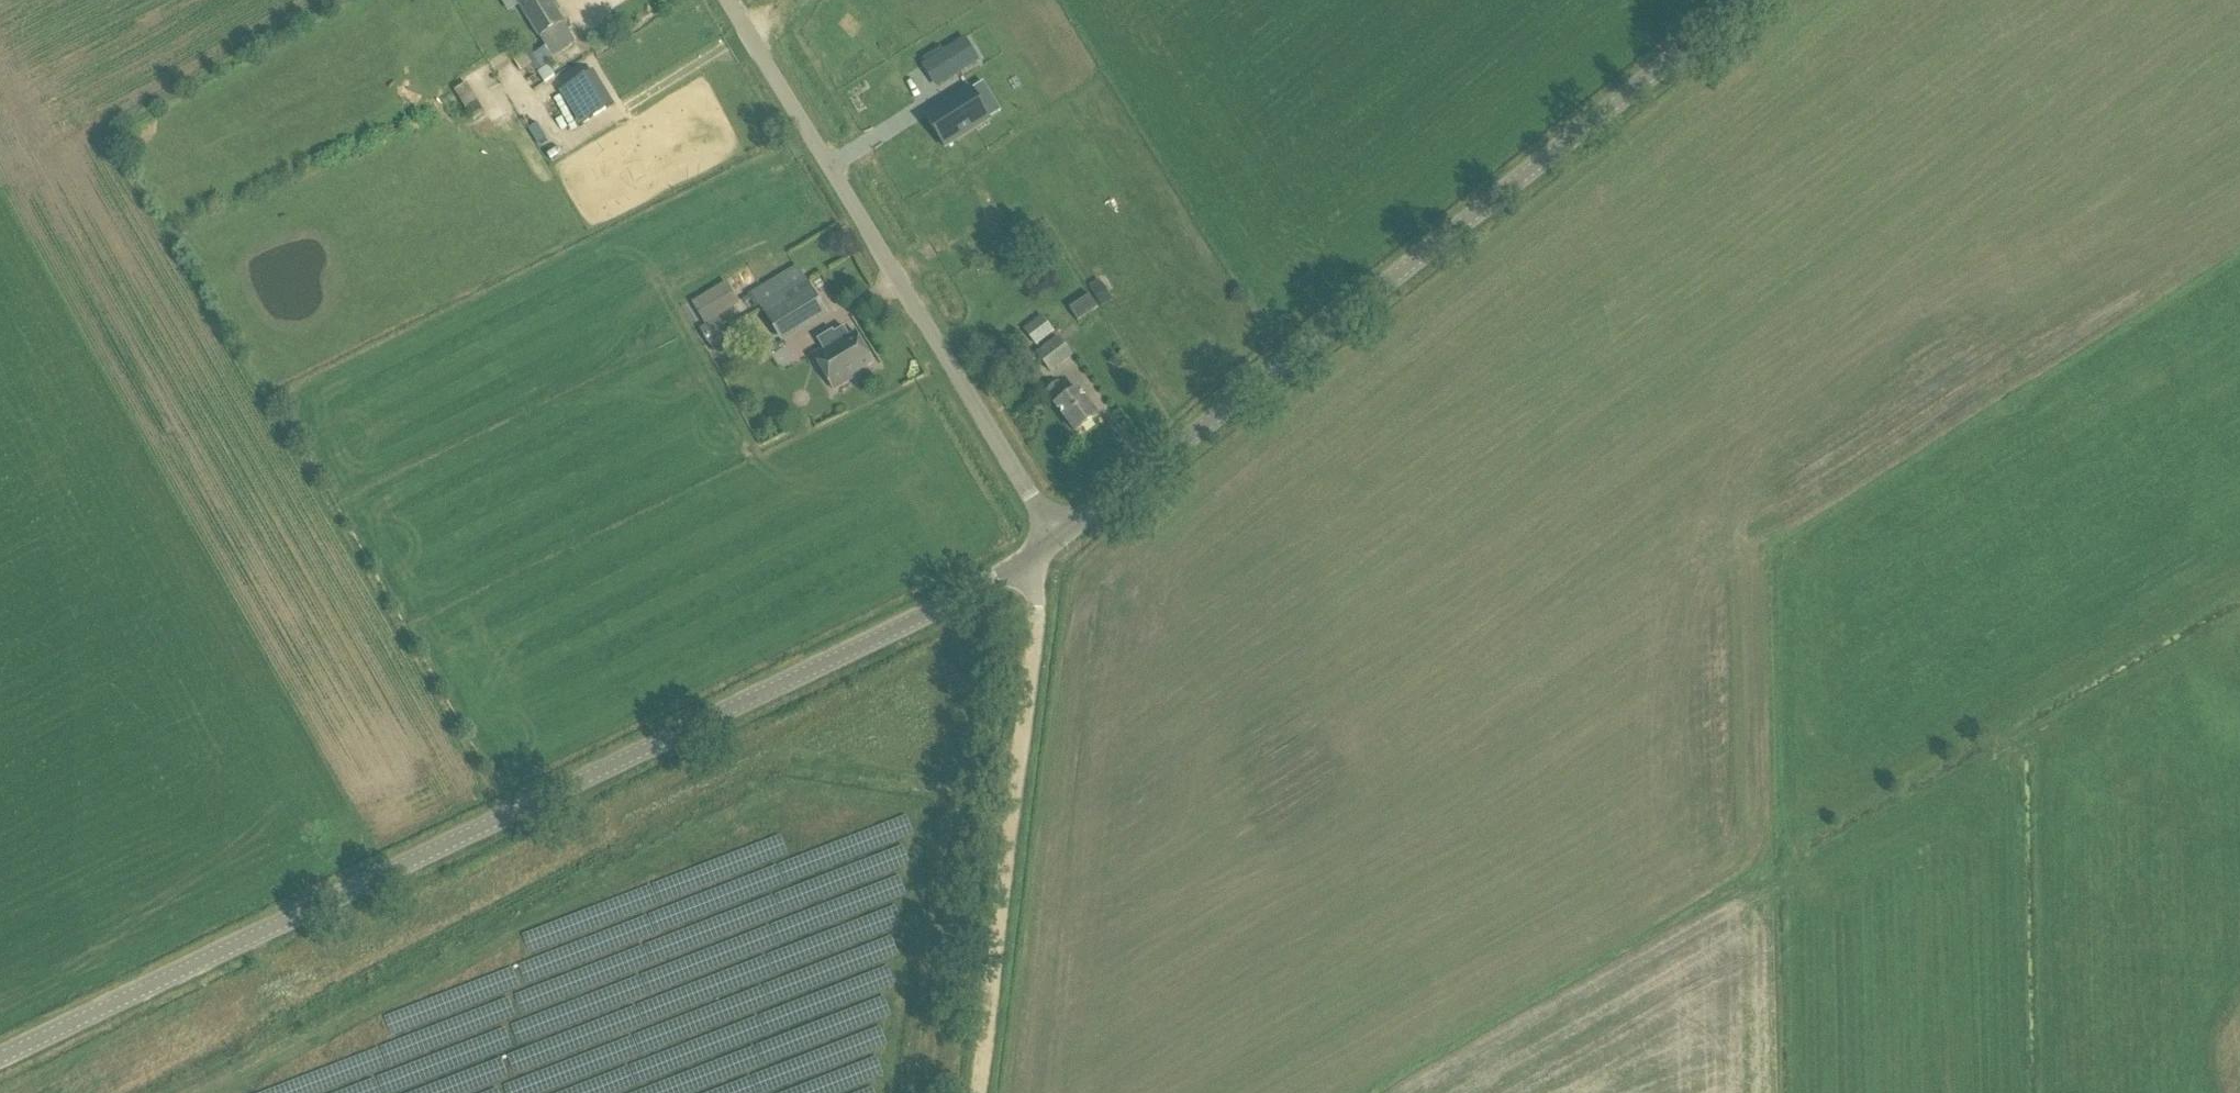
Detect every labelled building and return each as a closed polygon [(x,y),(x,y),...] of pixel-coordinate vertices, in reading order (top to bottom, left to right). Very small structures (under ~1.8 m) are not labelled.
[(563,23),(550,0),(517,0),(540,37),(563,23)] [(966,39),(923,66),(936,87),(979,60),(966,39)] [(563,91),(582,122),(611,105),(592,73),(563,91)] [(462,77),(450,85),(468,113),(480,106),(462,77)] [(971,90),(929,115),(928,115),(926,117),(945,148),(949,146),(990,121),(971,90)] [(754,294),(783,341),(825,316),(797,268),(754,294)] [(727,284),(704,297),(715,316),(738,302),(727,284)] [(1070,308),(1078,321),(1098,307),(1090,296),(1070,308)] [(1044,319),(1024,333),(1029,340),(1049,326),(1044,319)] [(873,364),(856,334),(840,343),(839,340),(813,355),(833,389),(859,375),(858,373),(873,364)] [(1036,354),(1051,373),(1074,356),(1058,337),(1036,354)] [(1045,391),(1077,433),(1098,417),(1077,390),(1068,398),(1059,383),(1045,391)]
